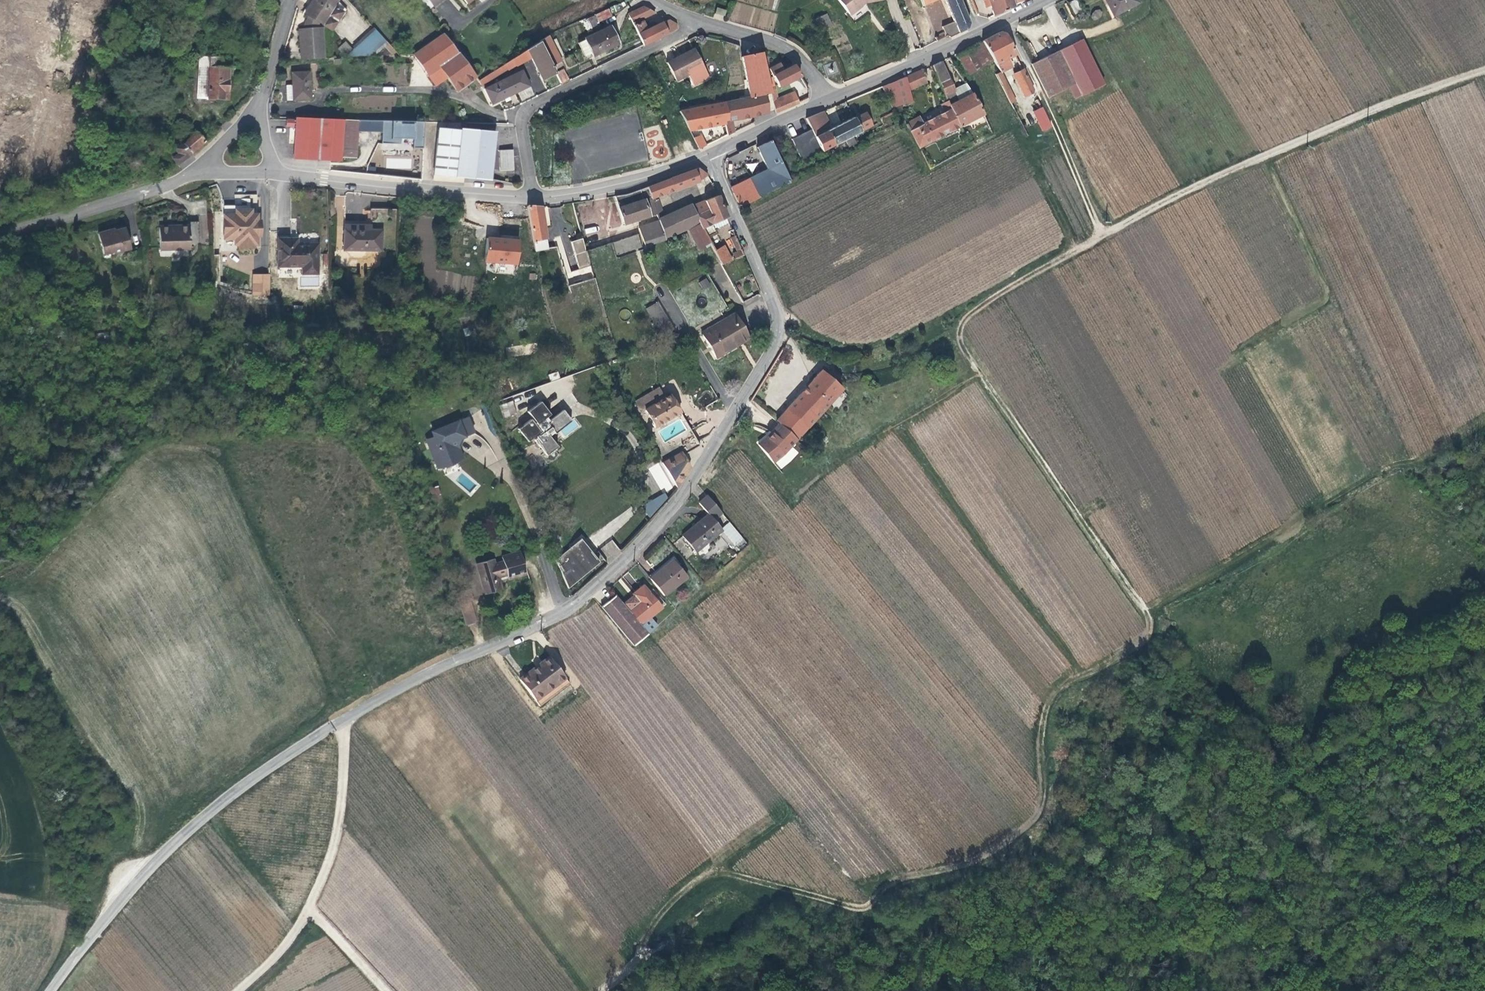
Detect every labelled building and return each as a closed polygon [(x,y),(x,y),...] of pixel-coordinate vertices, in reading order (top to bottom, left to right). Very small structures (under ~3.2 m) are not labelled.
[(301,61),(323,60),(321,27),(317,28),(319,23),(324,25),(337,1),(335,0),(315,0),(306,17),(308,18),(302,30),(299,30),(301,61)] [(847,10),(862,0),(840,0),(847,10)] [(950,38),(967,29),(969,23),(959,0),(943,0),(954,27),(947,31),(950,38)] [(994,15),(1014,6),(1012,2),(1012,0),(984,0),(983,0),(986,7),(990,5),(994,15)] [(1076,0),(1073,2),(1080,15),(1082,13),(1076,0)] [(1114,18),(1138,6),(1136,0),(1105,0),(1114,18)] [(1080,15),(1073,2),(1070,4),(1077,16),(1080,15)] [(656,14),(643,7),(635,11),(641,21),(656,14)] [(717,7),(714,18),(723,21),(726,9),(717,7)] [(587,18),(590,26),(613,17),(609,9),(587,18)] [(641,21),(635,11),(628,15),(633,25),(638,22),(641,21)] [(816,21),(821,30),(831,25),(827,16),(816,21)] [(633,25),(643,45),(677,29),(676,24),(668,20),(653,29),(646,32),(645,29),(642,24),(639,25),(638,22),(633,25)] [(584,41),(577,44),(584,58),(591,54),(592,57),(617,44),(608,27),(583,40),(584,41)] [(344,59),(371,57),(388,42),(376,30),(344,59)] [(999,32),(982,41),(983,42),(994,61),(1001,72),(1012,67),(1009,59),(1015,55),(1005,33),(999,32)] [(436,36),(412,54),(427,75),(439,67),(436,63),(456,52),(441,33),(436,36)] [(546,38),(539,43),(545,56),(553,52),(546,38)] [(191,39),(186,41),(190,55),(195,54),(191,39)] [(1057,53),(1070,76),(1092,63),(1079,40),(1057,53)] [(994,61),(983,42),(957,56),(968,76),(994,61)] [(526,51),(529,59),(539,80),(554,72),(550,65),(545,56),(539,43),(526,51)] [(666,63),(675,81),(703,67),(693,49),(666,63)] [(516,57),(520,64),(529,59),(526,51),(516,57)] [(456,92),(475,76),(456,52),(436,63),(439,67),(446,77),(456,92)] [(558,60),(553,52),(545,56),(550,65),(558,60)] [(727,121),(731,120),(748,118),(768,112),(764,96),(770,94),(769,89),(761,53),(740,57),(749,98),(724,103),(727,121)] [(1032,67),(1048,100),(1074,85),(1075,85),(1070,76),(1057,53),(1032,67)] [(513,68),(520,64),(516,57),(510,61),(513,68)] [(948,101),(960,126),(984,114),(972,93),(960,100),(954,89),(941,61),(933,66),(948,101)] [(779,88),(801,77),(794,65),(783,71),(779,63),(769,69),(779,88)] [(1075,85),(1074,85),(1081,97),(1103,84),(1092,63),(1070,76),(1075,85)] [(505,64),(478,81),(481,84),(507,69),(505,64)] [(227,71),(217,68),(209,67),(207,99),(223,100),(223,92),(227,92),(226,90),(230,90),(230,82),(227,82),(227,71)] [(435,85),(446,77),(439,67),(427,75),(435,85)] [(554,73),(559,84),(567,80),(562,69),(554,73)] [(528,85),(520,70),(483,90),(492,105),(528,85)] [(922,70),(906,77),(909,91),(928,83),(922,70)] [(1031,94),(1033,90),(1023,70),(1014,75),(1025,97),(1031,94)] [(996,75),(1011,104),(1016,101),(1006,81),(1001,72),(996,75)] [(292,85),(293,101),(310,100),(309,75),(292,76),(292,85)] [(906,77),(881,87),(893,109),(912,102),(909,91),(906,77)] [(960,100),(972,93),(966,83),(954,89),(960,100)] [(770,94),(772,102),(778,99),(775,87),(769,89),(770,94)] [(772,102),(775,113),(798,104),(793,93),(778,99),(772,102)] [(679,112),(689,131),(725,124),(725,121),(727,121),(724,103),(723,103),(723,99),(715,101),(715,105),(679,112)] [(906,124),(918,148),(960,126),(948,101),(941,105),(945,113),(923,125),(919,117),(906,124)] [(1042,130),(1049,126),(1041,107),(1032,111),(1042,130)] [(821,113),(807,118),(811,125),(814,132),(824,128),(828,125),(821,113)] [(358,158),(358,132),(359,120),(295,118),(295,121),(286,120),(285,127),(295,127),(293,159),(341,162),(341,157),(358,158)] [(817,137),(828,159),(834,156),(830,149),(862,132),(855,118),(826,132),(817,137)] [(358,132),(373,132),(374,120),(359,120),(358,132)] [(373,132),(382,132),(382,121),(374,120),(373,132)] [(725,124),(727,136),(733,133),(731,120),(727,121),(725,121),(725,124)] [(413,149),(423,149),(425,122),(382,121),(382,132),(382,144),(401,144),(401,139),(413,139),(413,149)] [(809,168),(828,159),(817,137),(814,132),(811,125),(792,135),(809,168)] [(814,132),(817,137),(826,132),(824,128),(814,132)] [(489,180),(492,132),(459,130),(459,133),(435,132),(432,176),(489,180)] [(166,153),(177,165),(205,143),(194,132),(183,145),(166,153)] [(693,138),(698,149),(708,145),(702,134),(693,138)] [(749,177),(758,195),(790,179),(769,139),(755,146),(766,168),(749,177)] [(513,150),(499,150),(500,170),(514,170),(513,150)] [(698,169),(648,187),(653,202),(656,201),(655,198),(697,182),(708,176),(707,175),(698,169)] [(730,187),(740,208),(760,198),(758,195),(749,177),(730,187)] [(630,194),(615,197),(624,225),(657,215),(653,202),(648,187),(630,194)] [(718,196),(715,188),(710,190),(713,198),(718,196)] [(713,198),(705,202),(709,211),(697,217),(700,224),(708,239),(717,234),(716,231),(730,224),(718,196),(713,198)] [(653,202),(657,215),(660,221),(665,218),(659,200),(656,201),(653,202)] [(665,218),(660,221),(660,222),(664,233),(666,238),(688,229),(700,224),(697,217),(709,211),(705,202),(705,201),(692,207),(692,206),(665,218)] [(540,207),(527,206),(535,251),(548,249),(540,207)] [(223,207),(223,217),(235,216),(235,211),(246,211),(246,218),(250,218),(250,216),(250,207),(223,207)] [(235,216),(223,217),(224,241),(240,241),(240,247),(258,247),(258,237),(260,238),(260,222),(257,222),(257,216),(250,216),(250,218),(246,218),(246,211),(235,211),(235,216)] [(187,228),(157,229),(158,252),(188,251),(188,241),(198,241),(197,221),(187,221),(187,228)] [(644,227),(648,239),(664,233),(660,222),(644,227)] [(366,230),(370,229),(370,224),(344,224),(344,254),(382,253),(381,234),(370,234),(366,234),(366,230)] [(708,239),(700,224),(688,229),(700,251),(712,245),(708,239)] [(107,230),(96,233),(102,254),(112,251),(112,252),(130,248),(125,228),(107,232),(107,230)] [(199,230),(201,243),(209,241),(206,228),(199,230)] [(639,234),(611,243),(616,259),(644,251),(639,234)] [(520,265),(521,238),(486,237),(485,263),(520,265)] [(743,251),(736,237),(731,240),(737,255),(743,251)] [(570,242),(576,260),(588,259),(585,251),(581,239),(570,242)] [(302,277),(318,277),(317,245),(296,245),(296,248),(290,248),(290,240),(277,240),(277,269),(302,269),(302,277)] [(588,259),(603,310),(629,302),(616,259),(611,243),(585,251),(588,259)] [(724,249),(716,253),(724,268),(731,263),(724,249)] [(743,251),(737,255),(734,256),(736,261),(745,257),(743,251)] [(588,259),(576,260),(579,269),(565,273),(578,317),(603,310),(588,259)] [(706,272),(675,289),(713,357),(748,338),(735,315),(719,323),(718,321),(723,318),(720,313),(727,309),(706,272)] [(270,295),(270,278),(255,278),(255,297),(270,295)] [(672,329),(655,302),(641,310),(658,337),(672,329)] [(821,372),(776,420),(780,423),(797,439),(842,391),(834,384),(838,379),(829,371),(824,376),(821,372)] [(665,464),(664,465),(677,487),(689,466),(682,454),(699,444),(689,428),(664,443),(654,427),(679,412),(668,394),(652,404),(647,395),(636,402),(639,407),(644,408),(645,410),(635,415),(665,464)] [(500,403),(502,417),(515,415),(514,401),(500,403)] [(534,444),(546,459),(557,449),(549,439),(559,430),(560,431),(571,423),(562,412),(547,424),(545,420),(549,416),(539,404),(527,415),(536,425),(534,426),(530,422),(518,433),(528,445),(539,436),(540,439),(534,444)] [(461,460),(457,451),(455,446),(457,441),(462,439),(463,439),(458,427),(468,423),(466,419),(430,433),(432,439),(425,442),(437,470),(461,460)] [(473,435),(468,423),(458,427),(463,439),(473,435)] [(776,462),(797,439),(780,423),(772,432),(773,433),(769,438),(767,437),(759,446),(776,462)] [(660,492),(671,487),(660,463),(649,467),(660,492)] [(429,490),(432,502),(440,500),(436,488),(429,490)] [(651,516),(668,497),(661,491),(644,510),(651,516)] [(712,519),(720,513),(706,496),(699,503),(709,515),(712,519)] [(722,532),(712,519),(709,515),(683,537),(695,552),(708,542),(709,543),(722,532)] [(553,559),(569,586),(602,566),(585,539),(553,559)] [(696,553),(709,543),(708,542),(695,552),(696,553)] [(495,562),(484,565),(487,576),(482,577),(491,609),(505,605),(502,593),(512,590),(513,594),(530,590),(520,554),(503,559),(505,566),(496,569),(495,562)] [(672,557),(649,576),(664,594),(687,575),(672,557)] [(487,576),(484,565),(479,566),(482,577),(487,576)] [(632,594),(621,604),(638,624),(646,617),(660,606),(642,585),(631,593),(632,594)] [(455,593),(464,626),(475,623),(469,601),(471,601),(468,589),(455,593)] [(621,604),(614,596),(599,608),(630,647),(646,634),(645,632),(638,624),(621,604)] [(646,617),(638,624),(645,632),(653,625),(646,617)] [(548,657),(518,681),(533,701),(564,678),(548,657)] [(564,678),(533,701),(539,708),(570,685),(564,678)]
